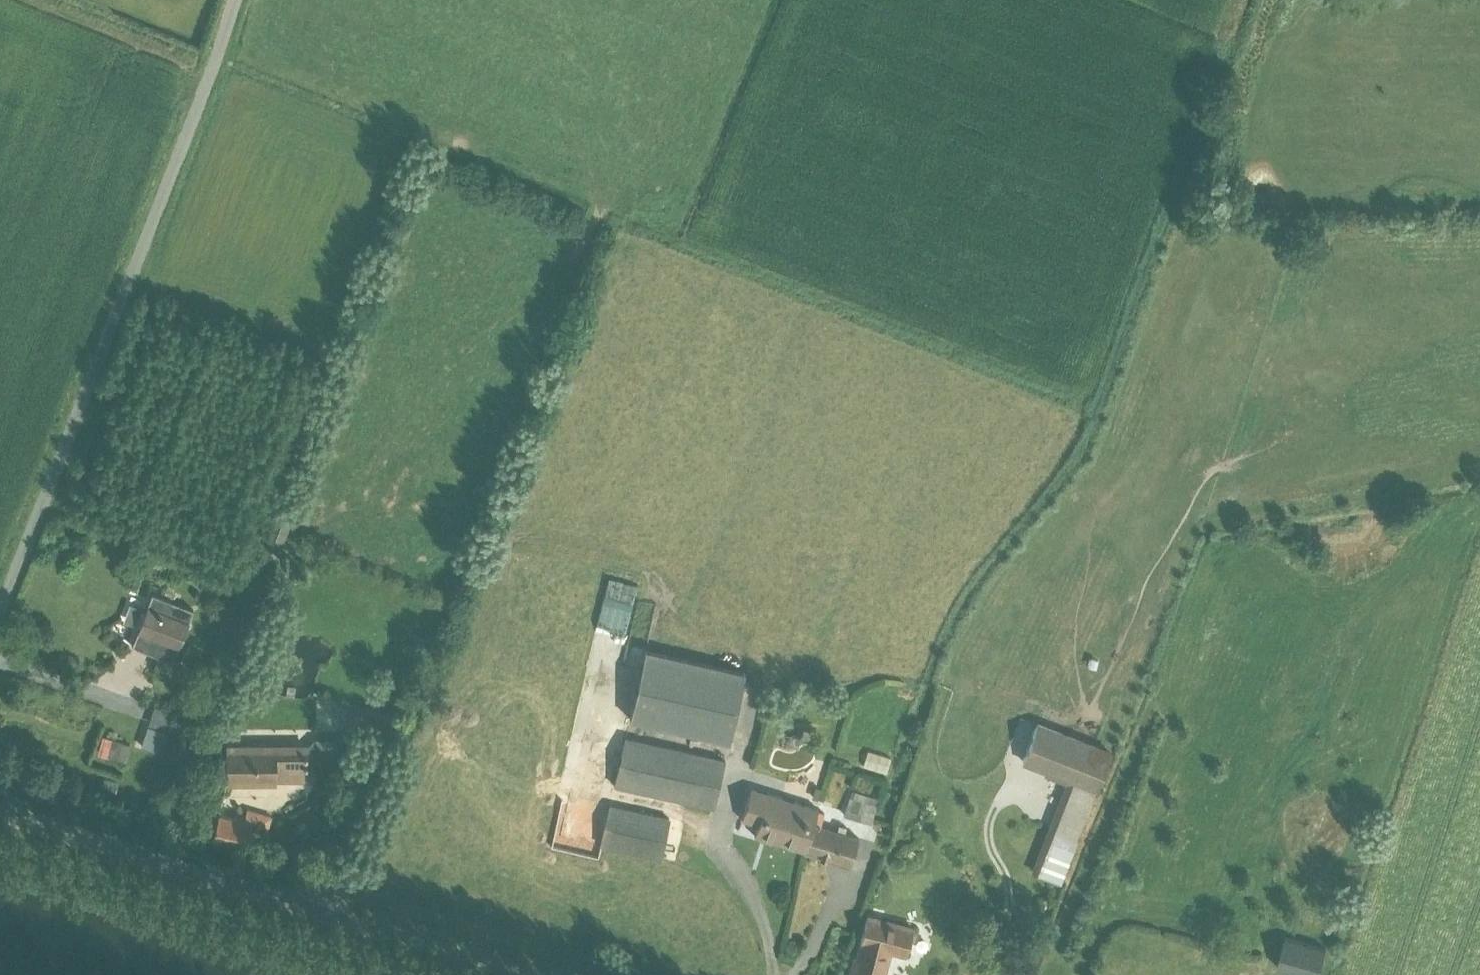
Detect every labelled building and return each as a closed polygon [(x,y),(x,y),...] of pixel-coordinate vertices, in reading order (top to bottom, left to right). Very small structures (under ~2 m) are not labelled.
[(615,607),(615,579),(600,579),(600,607),(615,607)] [(199,609),(159,594),(138,648),(179,663),(199,609)] [(649,660),(631,725),(729,753),(747,688),(649,660)] [(1040,876),(1058,883),(1109,752),(1043,727),(1026,771),(1074,789),(1040,876)] [(310,762),(310,730),(232,729),(231,783),(323,784),(323,762),(310,762)] [(616,783),(717,810),(729,764),(628,738),(616,783)] [(868,768),(873,751),(852,745),(846,762),(868,768)] [(254,850),(264,817),(217,802),(207,835),(254,850)] [(598,840),(654,855),(664,818),(608,803),(598,840)] [(743,811),(736,833),(853,868),(859,847),(818,834),(823,816),(789,805),(783,823),(743,811)] [(859,974),(888,974),(897,946),(920,954),(928,928),(878,912),(859,974)] [(1326,950),(1285,940),(1277,969),(1302,974),(1320,974),(1326,950)]
